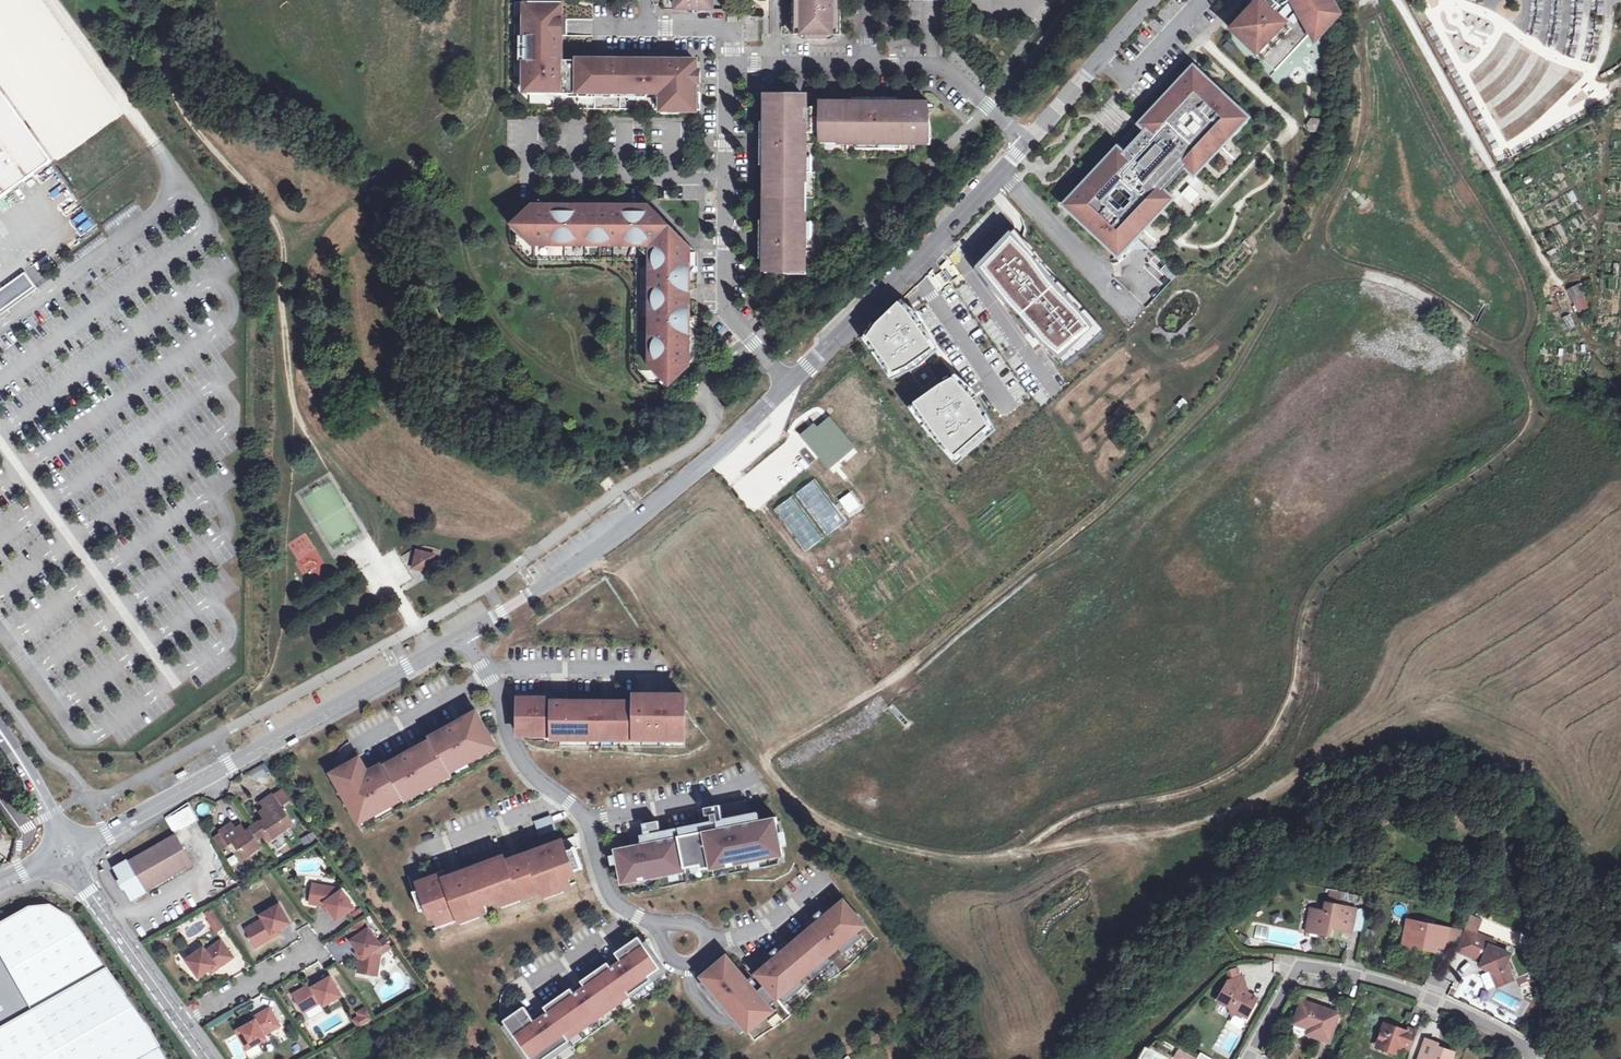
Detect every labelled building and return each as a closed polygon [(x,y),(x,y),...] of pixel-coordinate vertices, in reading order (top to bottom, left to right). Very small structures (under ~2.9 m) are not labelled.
[(677,9),(716,10),(716,0),(677,0),(677,9)] [(826,41),(826,36),(834,36),(834,10),(834,0),(800,0),(800,2),(799,3),(794,3),(794,35),(807,35),(807,40),(826,41)] [(1232,31),(1281,77),(1339,15),(1331,0),(1261,0),(1232,31)] [(563,61),(563,3),(515,2),(515,94),(518,97),(523,102),(529,109),(662,110),(696,111),(697,62),(563,61)] [(1199,73),(1192,67),(1179,81),(1182,84),(1144,125),(1121,149),(1079,194),(1076,191),(1062,205),(1069,211),(1071,209),(1122,256),(1138,238),(1132,234),(1227,135),(1231,139),(1247,122),(1197,75),(1199,73)] [(52,162),(0,89),(0,199),(52,162)] [(785,99),(766,100),(767,122),(761,122),(761,137),(767,137),(767,151),(761,151),(761,166),(767,166),(766,221),(761,221),(761,236),(766,236),(766,250),(762,250),(762,262),(762,270),(785,270),(789,267),(800,267),(800,252),(805,252),(805,211),(800,211),(800,180),(806,180),(806,125),(813,125),(823,125),(822,137),(838,137),(838,143),(912,143),(912,138),(925,138),(925,126),(930,127),(928,105),(918,105),(918,103),(913,103),(913,105),(898,105),(898,99),(883,100),(883,105),(869,105),(869,99),(855,99),(854,105),(823,105),(823,99),(806,99),(795,99),(795,96),(785,96),(785,99)] [(97,136),(97,115),(90,115),(90,106),(70,106),(70,114),(60,114),(60,122),(71,122),(71,130),(81,130),(81,136),(97,136)] [(1306,129),(1316,134),(1322,123),(1312,117),(1306,129)] [(1121,149),(1144,125),(1140,121),(1117,146),(1121,149)] [(1275,139),(1282,146),(1299,130),(1291,123),(1275,139)] [(1176,189),(1170,197),(1186,211),(1201,194),(1191,186),(1183,195),(1176,189)] [(532,260),(637,261),(671,227),(656,211),(643,211),(643,205),(626,205),(626,207),(607,206),(595,206),(560,206),(546,206),(541,200),(532,209),(513,228),(517,233),(517,244),(532,260)] [(672,228),(671,227),(637,261),(636,328),(636,367),(651,382),(661,382),(668,382),(670,384),(682,371),(686,367),(690,363),(692,361),(694,358),(696,355),(697,351),(697,347),(697,345),(697,329),(697,321),(694,317),(690,317),(691,283),(698,283),(698,273),(698,264),(698,258),(698,257),(697,255),(697,253),(696,252),(695,251),(676,232),(672,228)] [(1017,244),(1011,237),(983,265),(990,274),(990,279),(998,289),(1008,302),(1015,304),(1033,324),(1033,329),(1045,346),(1063,358),(1071,352),(1076,354),(1088,344),(1089,339),(1097,333),(1065,294),(1061,294),(1048,279),(1048,276),(1021,244),(1017,244)] [(36,261),(9,281),(22,299),(50,278),(43,270),(36,261)] [(990,274),(983,265),(980,270),(994,292),(998,289),(990,279),(990,274)] [(22,299),(9,281),(0,287),(0,315),(22,299)] [(1580,286),(1570,292),(1576,302),(1586,296),(1580,286)] [(874,327),(866,337),(892,373),(907,369),(921,359),(934,351),(898,302),(874,327)] [(1563,320),(1570,330),(1576,326),(1569,316),(1563,320)] [(939,385),(921,359),(907,369),(925,395),(939,385)] [(953,378),(939,385),(925,395),(912,404),(935,438),(954,456),(988,427),(976,403),(953,378)] [(1188,404),(1183,399),(1177,406),(1182,410),(1188,404)] [(815,422),(799,435),(828,470),(844,457),(855,448),(829,416),(818,425),(815,422)] [(816,481),(797,494),(825,534),(844,520),(816,481)] [(791,496),(773,509),(804,553),(822,540),(791,496)] [(418,551),(414,569),(431,573),(435,555),(418,551)] [(560,702),(558,737),(566,737),(566,741),(583,741),(582,738),(598,738),(598,735),(618,734),(618,738),(633,738),(633,741),(642,742),(643,705),(620,704),(619,706),(608,706),(608,704),(573,705),(573,693),(560,694),(560,702)] [(643,705),(642,742),(655,742),(655,743),(666,743),(666,737),(692,738),(692,711),(686,711),(686,704),(689,704),(689,697),(666,697),(643,697),(643,705)] [(558,737),(560,702),(520,702),(520,713),(526,714),(525,731),(537,731),(536,733),(551,733),(551,737),(558,737)] [(435,778),(450,770),(451,769),(450,766),(470,755),(473,759),(482,754),(480,749),(495,741),(479,713),(458,724),(459,726),(455,728),(454,726),(431,739),(433,742),(413,753),(414,755),(411,757),(409,754),(388,766),(403,794),(405,796),(426,784),(427,787),(437,782),(435,778)] [(297,739),(288,745),(291,749),(300,743),(297,739)] [(480,749),(482,754),(497,745),(495,741),(480,749)] [(435,778),(437,782),(453,772),(453,771),(473,759),(470,755),(450,766),(451,769),(450,770),(435,778)] [(403,794),(388,766),(387,764),(370,773),(361,759),(346,767),(354,782),(343,789),(359,819),(381,806),(383,811),(393,805),(390,801),(403,794)] [(254,781),(269,773),(265,764),(249,772),(254,781)] [(354,782),(346,767),(334,774),(343,789),(354,782)] [(186,771),(177,777),(179,780),(188,774),(186,771)] [(390,801),(393,805),(406,798),(406,799),(427,787),(426,784),(405,796),(403,794),(390,801)] [(292,801),(283,789),(274,795),(284,807),(292,801)] [(257,827),(263,836),(267,843),(289,828),(295,823),(284,807),(274,795),(262,804),(266,809),(260,813),(266,820),(257,827)] [(732,817),(751,813),(749,802),(729,806),(732,817)] [(381,806),(359,819),(361,824),(383,811),(381,806)] [(725,806),(710,809),(711,817),(716,816),(718,823),(728,821),(725,806)] [(711,817),(710,809),(702,810),(705,826),(718,823),(716,816),(711,817)] [(549,818),(534,822),(539,837),(553,831),(549,818)] [(789,860),(781,820),(619,853),(626,886),(692,872),(692,876),(707,873),(707,870),(764,858),(765,864),(789,860)] [(662,822),(647,825),(648,832),(664,829),(662,822)] [(263,836),(257,827),(248,833),(243,825),(238,829),(234,823),(221,833),(222,834),(228,843),(230,846),(236,841),(247,857),(256,851),(255,848),(261,843),(258,839),(263,836)] [(301,839),(305,847),(318,839),(313,832),(301,839)] [(228,843),(222,834),(216,839),(222,848),(228,843)] [(129,861),(116,869),(122,880),(120,881),(125,890),(127,889),(134,900),(147,893),(146,891),(193,864),(177,835),(130,863),(129,861)] [(564,841),(558,843),(562,854),(568,852),(564,841)] [(446,874),(423,882),(426,889),(415,893),(419,905),(430,901),(433,908),(437,919),(456,911),(458,915),(468,911),(471,917),(487,910),(485,905),(483,898),(496,893),(498,897),(508,893),(511,900),(528,894),(526,889),(539,884),(541,889),(551,885),(554,891),(571,885),(567,874),(572,872),(570,867),(580,863),(575,849),(568,852),(562,854),(558,843),(526,855),(529,861),(507,869),(504,863),(503,858),(470,870),(472,876),(450,884),(447,878),(446,874)] [(236,854),(227,859),(232,867),(240,863),(236,854)] [(529,861),(526,855),(504,863),(507,869),(529,861)] [(570,867),(572,872),(582,869),(580,863),(570,867)] [(472,876),(470,870),(447,878),(450,884),(472,876)] [(526,889),(528,894),(541,889),(539,884),(526,889)] [(314,885),(311,904),(323,906),(325,904),(330,911),(337,920),(355,909),(343,891),(339,893),(336,889),(314,885)] [(551,885),(541,889),(543,895),(554,891),(551,885)] [(483,898),(485,905),(498,900),(500,904),(511,900),(508,893),(498,897),(496,893),(483,898)] [(1329,903),(1337,905),(1339,899),(1330,897),(1329,903)] [(430,901),(419,905),(422,912),(433,908),(430,901)] [(728,957),(702,978),(705,981),(747,1031),(749,1034),(765,1021),(761,1016),(764,1014),(773,1007),(783,998),(801,983),(810,975),(829,959),(840,950),(858,935),(867,928),(845,902),(832,913),(826,906),(814,916),(815,917),(820,923),(812,929),(790,948),(782,954),(778,949),(777,948),(765,958),(771,964),(757,975),(762,981),(758,984),(753,978),(749,982),(743,975),(728,957)] [(1324,911),(1311,909),(1308,926),(1320,928),(1319,933),(1329,936),(1331,926),(1335,926),(1334,928),(1351,932),(1355,908),(1337,905),(1329,903),(1326,903),(1324,911)] [(280,931),(291,924),(280,906),(262,917),(264,920),(247,930),(257,948),(275,938),(273,934),(280,931)] [(0,946),(0,1058),(168,1058),(154,1031),(109,971),(72,919),(53,907),(32,909),(0,926),(0,945),(1,946),(0,946)] [(213,922),(219,931),(226,927),(216,913),(211,917),(214,921),(213,922)] [(820,923),(815,917),(810,922),(807,924),(812,929),(820,923)] [(1478,921),(1470,919),(1466,928),(1474,931),(1478,921)] [(357,938),(352,941),(360,952),(364,959),(361,960),(359,972),(378,975),(382,953),(379,948),(382,947),(380,943),(363,920),(350,928),(357,938)] [(1412,920),(1407,923),(1404,940),(1412,941),(1411,947),(1420,949),(1421,943),(1429,945),(1428,950),(1436,952),(1437,947),(1445,948),(1445,946),(1449,928),(1436,925),(1432,928),(1424,926),(1421,922),(1412,920)] [(1458,950),(1469,955),(1477,934),(1478,934),(1482,922),(1478,921),(1474,931),(1466,928),(1458,950)] [(1455,929),(1449,928),(1445,946),(1455,948),(1459,938),(1453,936),(1455,929)] [(1464,931),(1455,929),(1453,936),(1459,938),(1461,938),(1464,931)] [(1478,934),(1477,934),(1469,955),(1484,961),(1482,966),(1492,970),(1499,985),(1514,979),(1507,963),(1511,953),(1494,947),(1490,945),(1492,939),(1478,934)] [(858,935),(840,950),(845,956),(863,940),(858,935)] [(388,937),(380,943),(382,947),(391,940),(388,937)] [(510,1025),(534,1058),(545,1058),(570,1042),(566,1036),(628,992),(631,995),(652,980),(650,977),(661,969),(640,938),(620,952),(625,959),(628,964),(614,974),(611,969),(585,987),(589,992),(579,999),(575,994),(549,1013),(552,1018),(538,1027),(535,1023),(528,1013),(510,1025)] [(206,949),(189,961),(201,978),(211,971),(217,967),(219,969),(235,958),(222,942),(207,952),(206,949)] [(781,946),(778,949),(782,954),(790,948),(785,942),(781,946)] [(616,966),(611,969),(614,974),(628,964),(625,959),(616,966)] [(829,959),(810,975),(814,981),(834,965),(829,959)] [(664,972),(661,969),(650,977),(652,980),(664,972)] [(747,971),(743,975),(749,982),(753,978),(750,974),(747,971)] [(1226,991),(1220,1001),(1231,1007),(1233,1014),(1241,1013),(1249,1017),(1255,1006),(1260,997),(1251,993),(1249,996),(1246,994),(1248,991),(1248,990),(1244,976),(1230,980),(1224,990),(1226,991)] [(295,995),(305,1013),(322,1003),(324,1007),(343,996),(332,978),(321,984),(314,988),(313,985),(295,995)] [(747,1031),(705,981),(701,985),(733,1023),(742,1034),(747,1031)] [(801,983),(783,998),(787,1003),(806,988),(801,983)] [(589,992),(585,987),(580,991),(575,994),(579,999),(589,992)] [(566,1036),(570,1042),(632,998),(631,995),(628,992),(566,1036)] [(197,1000),(189,1004),(192,1009),(194,1007),(196,1010),(201,1007),(197,1000)] [(1341,1013),(1303,1000),(1295,1024),(1309,1029),(1310,1028),(1314,1029),(1312,1036),(1331,1043),(1341,1013)] [(360,1028),(376,1018),(368,1007),(362,1011),(364,1015),(355,1020),(360,1028)] [(773,1007),(764,1014),(768,1020),(777,1012),(773,1007)] [(250,1025),(239,1032),(250,1050),(268,1039),(266,1035),(281,1027),(271,1009),(255,1018),(257,1021),(250,1025)] [(540,1019),(535,1023),(538,1027),(552,1018),(549,1013),(540,1019)] [(1242,1022),(1231,1016),(1225,1026),(1237,1032),(1242,1022)] [(1411,1050),(1418,1030),(1409,1027),(1407,1030),(1385,1023),(1378,1043),(1401,1051),(1402,1046),(1411,1050)] [(1426,1040),(1420,1058),(1452,1058),(1454,1054),(1437,1048),(1438,1045),(1426,1040)] [(1401,1051),(1378,1043),(1377,1047),(1399,1055),(1401,1051)] [(695,1055),(700,1058),(702,1058),(706,1056),(701,1049),(695,1055)] [(1198,1058),(1182,1050),(1178,1058),(1198,1058)]
